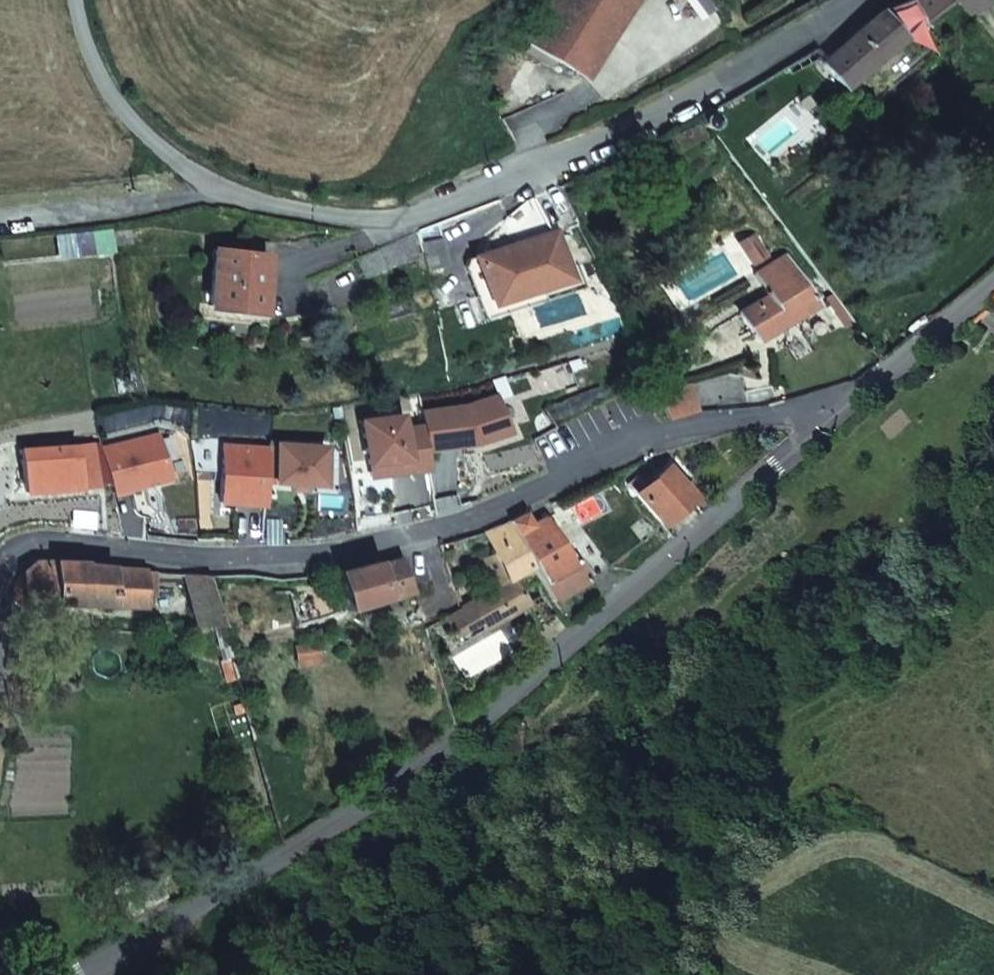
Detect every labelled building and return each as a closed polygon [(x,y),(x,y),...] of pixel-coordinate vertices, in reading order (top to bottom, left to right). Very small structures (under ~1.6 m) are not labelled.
[(528,39),(585,76),(634,0),(553,0),(528,39)] [(882,11),(905,37),(924,22),(913,0),(910,0),(882,11)] [(949,0),(913,0),(924,22),(949,1),(949,0)] [(905,37),(882,11),(820,63),(843,89),(905,37)] [(704,115),(700,121),(707,130),(709,129),(711,130),(714,129),(716,127),(718,123),(718,119),(717,116),(714,114),(711,113),(708,113),(704,115)] [(117,247),(114,227),(58,235),(60,258),(118,250),(117,247)] [(131,228),(114,227),(117,247),(134,244),(131,228)] [(440,230),(419,234),(421,243),(442,237),(440,230)] [(476,258),(489,304),(567,281),(564,270),(553,234),(476,258)] [(740,244),(751,265),(764,258),(754,237),(740,244)] [(210,304),(262,309),(268,256),(216,251),(210,304)] [(816,301),(784,255),(753,276),(766,295),(738,314),(757,342),(816,301)] [(489,304),(476,258),(469,260),(465,267),(481,321),(581,289),(575,267),(564,270),(567,281),(489,304)] [(683,381),(657,394),(670,420),(696,407),(683,381)] [(424,428),(427,451),(474,444),(509,432),(496,395),(469,406),(422,412),(424,428)] [(427,451),(424,428),(403,431),(402,418),(362,423),(368,466),(406,461),(408,474),(430,471),(427,451)] [(146,441),(103,451),(112,494),(156,485),(146,441)] [(95,445),(23,450),(26,493),(99,487),(95,445)] [(269,450),(267,483),(293,484),(305,485),(323,486),(326,448),(270,445),(269,450)] [(267,483),(269,450),(223,448),(219,504),(266,507),(267,483)] [(406,461),(368,466),(369,479),(408,474),(406,461)] [(668,467),(649,483),(634,494),(659,524),(691,498),(668,467)] [(634,494),(649,483),(643,474),(627,485),(634,494)] [(512,575),(533,565),(554,602),(560,599),(587,582),(569,549),(564,541),(555,545),(546,530),(552,526),(546,516),(532,525),(527,516),(502,526),(483,531),(494,555),(482,563),(496,589),(441,618),(455,645),(521,608),(527,604),(512,575)] [(570,537),(564,541),(569,549),(575,545),(570,537)] [(606,565),(594,545),(580,554),(594,573),(606,565)] [(383,561),(336,572),(347,610),(411,589),(401,556),(383,561)] [(14,602),(152,609),(153,592),(145,592),(147,570),(143,569),(89,562),(88,562),(34,558),(19,571),(14,602)] [(153,592),(154,571),(147,570),(145,592),(153,592)] [(222,623),(210,577),(187,574),(182,574),(196,622),(211,622),(222,623)] [(554,602),(566,624),(572,619),(560,599),(554,602)] [(231,658),(222,623),(211,622),(221,660),(231,658)]
